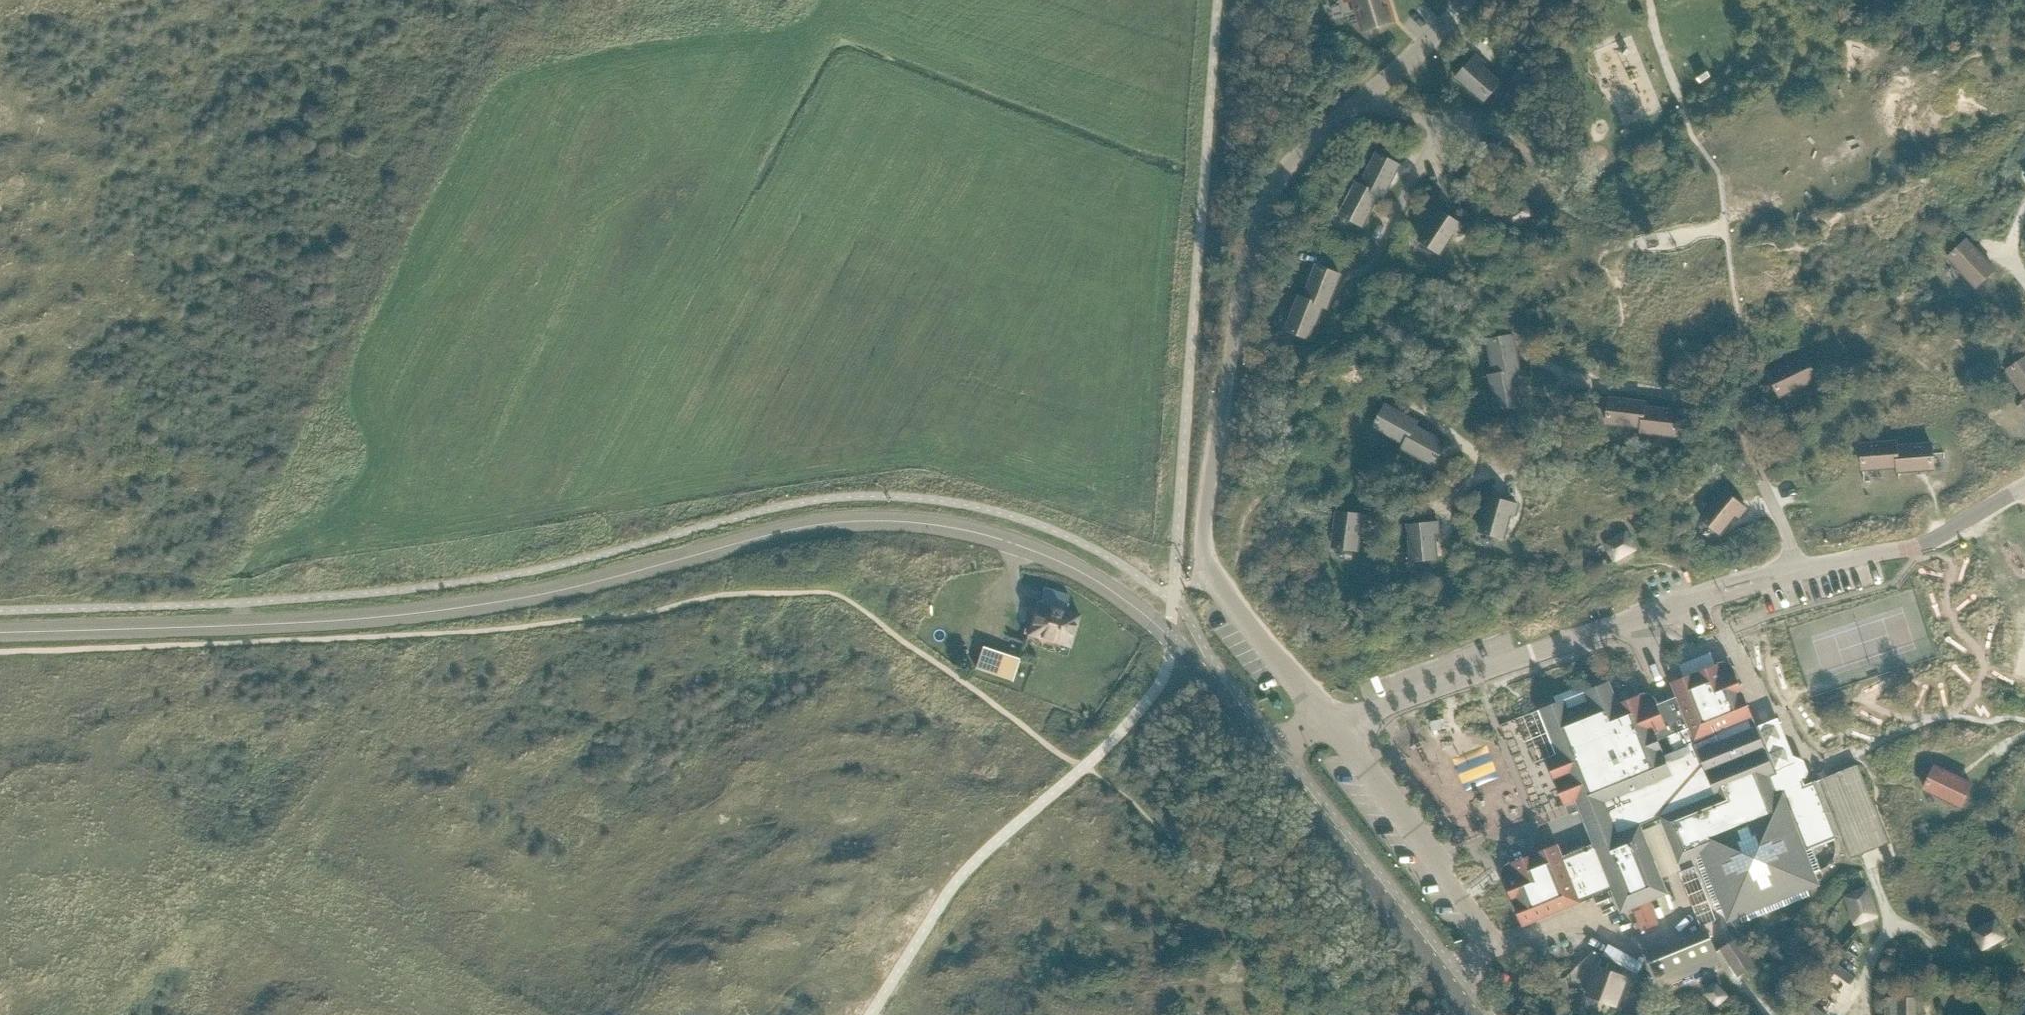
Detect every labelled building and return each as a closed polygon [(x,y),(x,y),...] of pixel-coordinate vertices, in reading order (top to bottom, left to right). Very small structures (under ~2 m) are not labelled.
[(1395,21),(1388,0),(1354,0),(1364,31),(1395,21)] [(1477,54),(1457,77),(1483,100),(1500,81),(1482,65),(1485,62),(1477,54)] [(1361,184),(1379,193),(1384,195),(1400,164),(1377,152),(1361,184)] [(1379,193),(1361,184),(1356,181),(1340,213),(1363,224),(1379,193)] [(1439,209),(1419,238),(1441,252),(1454,232),(1458,235),(1464,225),(1439,209)] [(1967,239),(1948,257),(1976,286),(1994,268),(1967,239)] [(1317,264),(1304,297),(1323,305),(1328,306),(1341,274),(1317,264)] [(1323,305),(1304,297),(1299,295),(1286,328),(1310,337),(1323,305)] [(1495,373),(1515,370),(1520,369),(1513,334),(1488,339),(1495,373)] [(1805,355),(1769,372),(1780,395),(1816,378),(1805,355)] [(2007,369),(2024,396),(2024,357),(2007,369)] [(1515,370),(1495,373),(1490,374),(1496,409),(1522,404),(1515,370)] [(1642,426),(1644,406),(1645,401),(1610,397),(1607,422),(1642,426)] [(1405,443),(1415,425),(1417,421),(1386,404),(1374,426),(1405,443)] [(1644,406),(1642,426),(1642,431),(1677,435),(1680,410),(1644,406)] [(1415,425),(1405,443),(1403,447),(1434,464),(1446,442),(1415,425)] [(1898,466),(1897,445),(1896,440),(1861,443),(1863,469),(1898,466)] [(1897,445),(1898,466),(1899,471),(1934,468),(1932,442),(1897,445)] [(1724,489),(1701,516),(1721,532),(1736,514),(1740,517),(1747,508),(1724,489)] [(1489,495),(1480,529),(1505,536),(1511,513),(1515,514),(1518,503),(1489,495)] [(1337,510),(1333,545),(1358,549),(1361,525),(1366,525),(1367,514),(1337,510)] [(1438,521),(1408,524),(1412,559),(1437,557),(1435,533),(1440,532),(1438,521)] [(1627,530),(1606,542),(1615,559),(1636,547),(1627,530)] [(1025,627),(1023,632),(1070,646),(1079,614),(1064,609),(1069,594),(1044,587),(1039,602),(1037,601),(1029,628),(1025,627)] [(983,645),(975,667),(1012,679),(1019,658),(983,645)] [(1672,681),(1677,692),(1653,702),(1642,698),(1640,694),(1618,704),(1610,682),(1593,688),(1590,681),(1555,695),(1557,702),(1541,708),(1558,753),(1547,757),(1569,813),(1581,809),(1594,842),(1562,855),(1558,843),(1512,862),(1513,865),(1508,876),(1505,878),(1523,924),(1612,888),(1621,911),(1668,892),(1641,825),(1662,817),(1679,862),(1695,856),(1717,910),(1724,908),(1728,920),(1741,915),(1743,921),(1810,895),(1807,888),(1819,883),(1815,872),(1821,869),(1813,847),(1839,837),(1816,779),(1805,784),(1799,770),(1788,765),(1774,770),(1734,670),(1731,671),(1719,665),(1718,661),(1672,681)] [(1889,842),(1857,763),(1827,776),(1825,770),(1818,772),(1851,857),(1889,842)] [(1935,765),(1924,788),(1960,805),(1971,782),(1935,765)] [(1693,866),(1683,870),(1697,906),(1708,901),(1693,866)] [(1868,886),(1845,894),(1855,922),(1877,915),(1868,886)] [(1995,918),(1973,930),(1983,947),(2004,935),(1995,918)] [(1708,927),(1647,952),(1661,987),(1722,962),(1713,940),(1708,927)] [(1738,937),(1721,948),(1738,975),(1755,964),(1738,937)] [(1598,965),(1587,993),(1615,1003),(1626,976),(1606,968),(1609,962),(1601,959),(1599,966),(1598,965)] [(1639,974),(1633,991),(1647,996),(1653,979),(1639,974)] [(1552,979),(1546,981),(1549,995),(1555,994),(1570,990),(1566,976),(1552,979)] [(1716,984),(1707,992),(1716,1002),(1725,994),(1716,984)] [(1899,996),(1899,1014),(1916,1014),(1916,996),(1899,996)]
